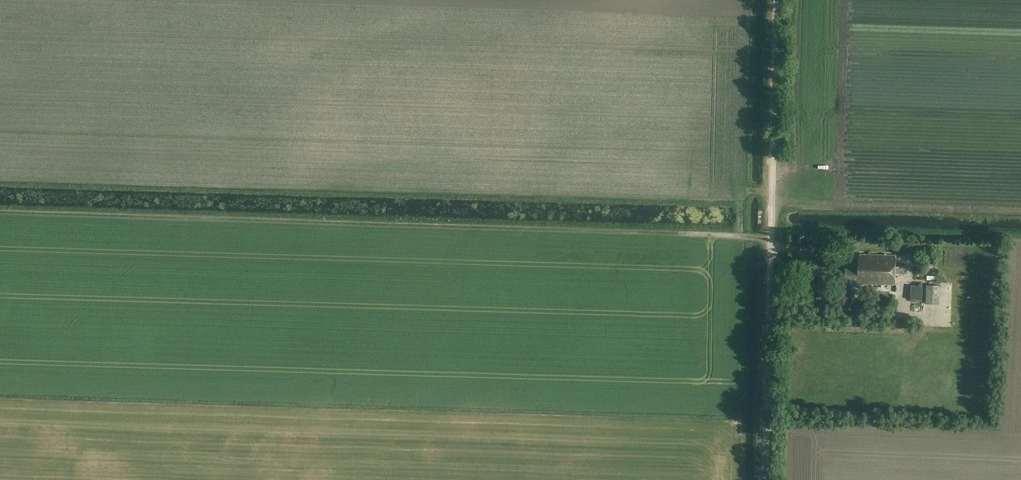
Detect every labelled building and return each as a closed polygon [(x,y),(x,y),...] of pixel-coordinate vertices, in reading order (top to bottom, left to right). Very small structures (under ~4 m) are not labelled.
[(896,255),(859,254),(859,264),(846,264),(846,282),(858,282),(858,283),(895,284),(896,255)]
